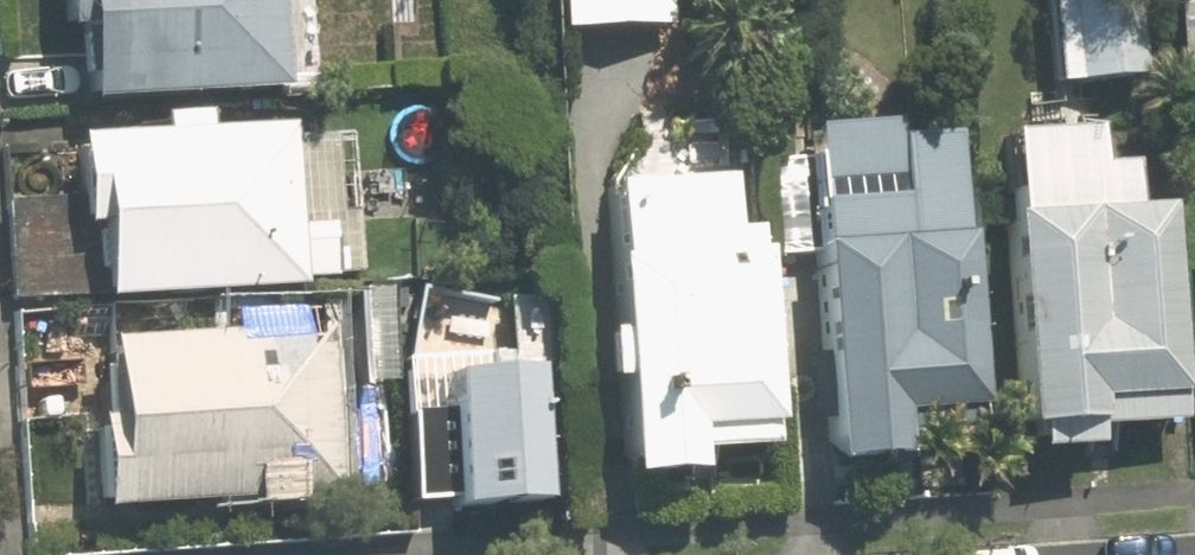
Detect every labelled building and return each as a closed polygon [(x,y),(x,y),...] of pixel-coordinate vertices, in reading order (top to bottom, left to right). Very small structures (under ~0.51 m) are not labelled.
[(285,80),(279,0),(66,0),(68,25),(83,24),(87,93),(285,80)] [(669,26),(668,0),(564,0),(565,30),(669,26)] [(1056,80),(1143,73),(1137,0),(1050,0),(1056,80)] [(100,292),(297,278),(287,121),(75,135),(81,224),(95,223),(100,292)] [(1098,414),(1097,399),(1186,392),(1172,203),(1133,206),(1129,160),(1098,163),(1095,124),(1012,131),(1018,214),(1012,215),(1027,405),(1028,419),(1098,414)] [(810,140),(835,457),(908,452),(904,412),(986,406),(964,128),(810,140)] [(607,180),(630,473),(704,468),(701,429),(778,422),(764,246),(740,248),(734,170),(607,180)] [(95,411),(100,503),(338,489),(328,324),(104,337),(108,411),(95,411)] [(458,506),(547,501),(538,361),(449,367),(452,410),(409,413),(415,499),(457,496),(458,506)]
